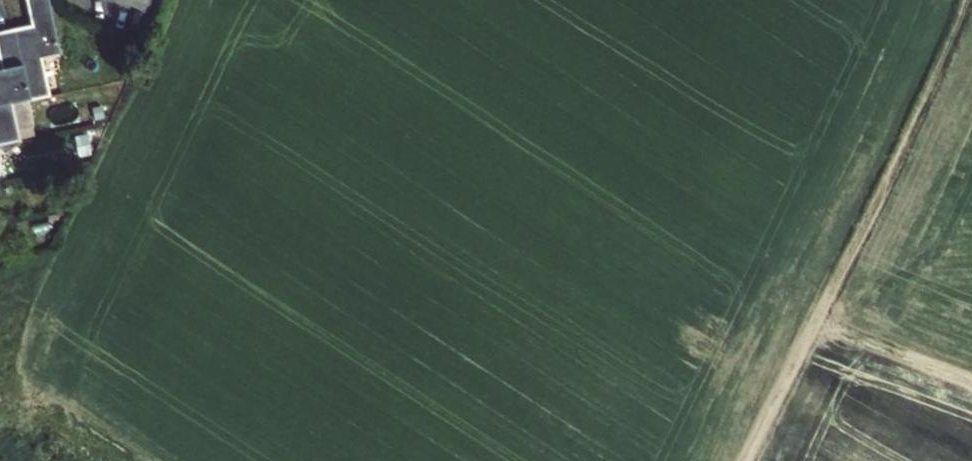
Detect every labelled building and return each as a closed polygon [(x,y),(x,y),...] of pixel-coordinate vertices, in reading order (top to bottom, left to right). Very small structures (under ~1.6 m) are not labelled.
[(22,140),(15,103),(50,94),(43,58),(61,54),(49,0),(26,0),(32,26),(0,33),(0,58),(3,71),(0,72),(0,145),(22,140)]
